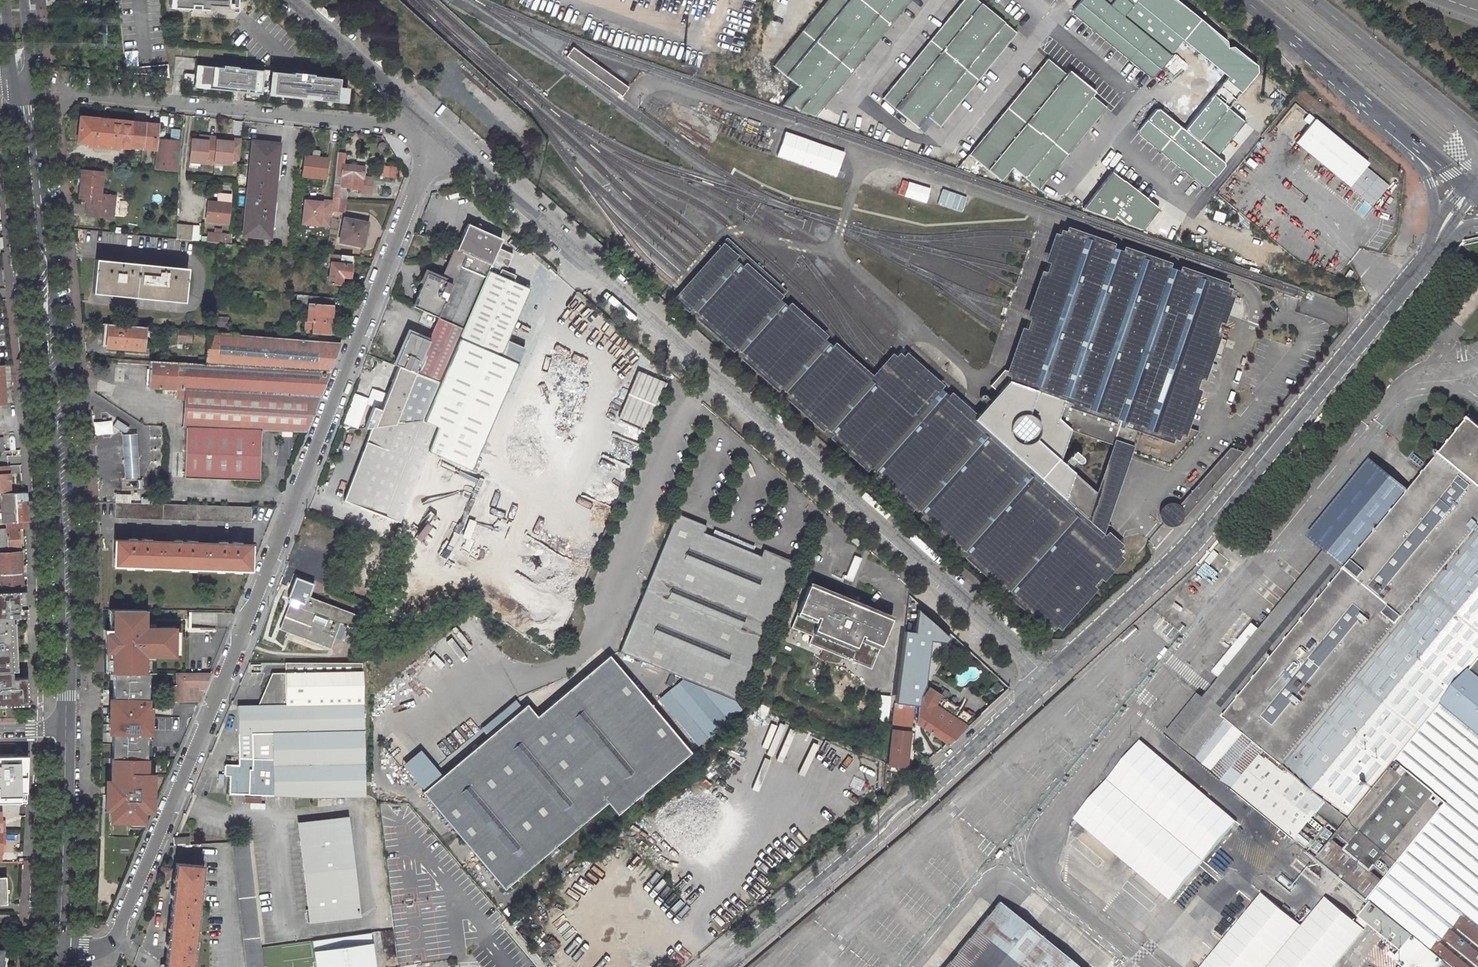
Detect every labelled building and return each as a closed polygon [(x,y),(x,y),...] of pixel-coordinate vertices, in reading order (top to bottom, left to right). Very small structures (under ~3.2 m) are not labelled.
[(235,0),(165,0),(165,8),(234,10),(235,0)] [(812,121),(908,0),(826,0),(774,66),(797,85),(785,100),(812,121)] [(932,121),(939,127),(1015,31),(976,0),(960,0),(882,99),(923,132),(932,121)] [(1131,4),(1127,0),(1080,0),(1070,13),(1152,77),(1170,54),(1122,16),(1131,4)] [(124,65),(136,64),(135,41),(123,41),(124,65)] [(566,55),(622,96),(628,87),(572,46),(566,55)] [(1047,56),(969,156),(1000,180),(1009,168),(1039,190),(1105,106),(1091,95),(1094,92),(1047,56)] [(195,64),(193,87),(261,93),(261,95),(343,102),(344,87),(336,86),(336,76),(195,64)] [(1135,132),(1206,187),(1226,162),(1154,107),(1135,132)] [(1307,125),(1293,143),(1373,205),(1388,185),(1365,167),(1369,162),(1307,113),(1301,120),(1307,125)] [(119,147),(155,151),(157,137),(158,122),(77,114),(74,142),(84,144),(84,146),(119,150),(119,147)] [(823,145),(764,125),(756,148),(816,169),(823,145)] [(180,140),(157,137),(155,151),(153,169),(176,172),(180,140)] [(215,141),(216,138),(207,137),(206,141),(198,140),(190,140),(187,162),(213,165),(213,163),(215,141)] [(233,143),(224,142),(215,141),(213,163),(232,165),(232,161),(240,162),(242,141),(233,140),(233,143)] [(252,143),(245,235),(262,237),(271,238),(272,218),(275,219),(276,214),(273,214),(276,171),(279,172),(280,167),(277,166),(279,146),(252,143)] [(326,179),(327,159),(319,159),(319,154),(313,154),(312,158),(305,157),(304,177),(311,178),(326,179)] [(337,165),(346,166),(346,156),(338,155),(337,165)] [(337,165),(335,178),(344,179),(346,166),(337,165)] [(344,179),(343,188),(343,189),(344,189),(361,191),(363,178),(364,168),(346,166),(344,179)] [(397,167),(384,166),(383,177),(395,178),(397,167)] [(79,168),(76,198),(86,200),(84,216),(114,219),(116,195),(101,194),(103,171),(79,168)] [(1087,205),(1139,235),(1158,203),(1106,173),(1087,205)] [(372,179),(363,178),(361,191),(361,194),(370,195),(370,192),(372,179)] [(903,196),(925,202),(929,187),(907,181),(903,196)] [(343,189),(343,188),(334,187),(333,198),(343,198),(344,189),(343,189)] [(941,190),(937,205),(963,211),(966,195),(941,190)] [(206,220),(228,223),(230,204),(230,199),(217,198),(216,203),(208,202),(206,220)] [(332,212),(341,213),(343,198),(333,198),(333,202),(332,212)] [(322,203),(305,201),(303,224),(330,227),(332,212),(333,202),(322,201),(322,203)] [(193,225),(176,223),(176,238),(192,240),(193,225)] [(367,225),(342,223),(340,246),(364,249),(367,225)] [(488,272),(496,252),(501,240),(467,226),(451,262),(461,266),(453,285),(429,275),(415,308),(439,318),(438,320),(463,330),(488,272)] [(1008,371),(1000,368),(987,383),(995,390),(988,397),(984,401),(979,407),(970,417),(896,350),(889,358),(881,367),(873,375),(869,380),(776,296),(782,289),(726,239),(715,251),(708,259),(701,267),(694,274),(687,282),(676,294),(1051,630),(1121,551),(1101,533),(1092,544),(1075,529),(1084,518),(1089,502),(1086,499),(1093,492),(1067,468),(1060,462),(1053,456),(1061,447),(1067,430),(1108,444),(1110,444),(1112,440),(1120,443),(1119,448),(1128,451),(1167,465),(1197,432),(1180,426),(1228,290),(1057,230),(1053,241),(1047,257),(1040,278),(1034,295),(1028,312),(1021,333),(1008,371)] [(226,234),(209,232),(208,241),(225,243),(226,234)] [(225,251),(249,253),(249,247),(225,245),(225,251)] [(329,254),(328,265),(332,265),(352,268),(353,256),(329,254)] [(186,268),(93,258),(89,292),(182,302),(186,268)] [(331,269),(330,285),(342,286),(343,278),(350,279),(351,279),(352,268),(332,265),(331,269)] [(507,341),(530,290),(488,272),(463,330),(460,337),(501,355),(507,341)] [(305,322),(304,334),(327,336),(328,324),(330,325),(332,301),(308,298),(307,322),(305,322)] [(429,342),(408,334),(404,345),(395,367),(399,368),(440,385),(460,337),(463,330),(438,320),(429,342)] [(104,324),(103,348),(143,352),(145,327),(104,324)] [(341,345),(206,335),(203,366),(329,374),(341,345)] [(501,355),(460,337),(440,385),(425,421),(439,427),(429,453),(473,470),(525,349),(507,341),(501,355)] [(262,433),(305,435),(320,399),(329,374),(203,366),(149,362),(147,388),(179,390),(178,399),(186,400),(184,429),(187,429),(262,433)] [(6,365),(0,365),(0,405),(2,405),(8,404),(6,365)] [(425,421),(440,385),(399,368),(375,428),(372,429),(345,502),(387,519),(425,421)] [(645,430),(666,382),(637,370),(617,418),(645,430)] [(368,398),(353,393),(343,423),(357,428),(366,403),(374,406),(379,391),(371,388),(368,398)] [(978,397),(980,399),(982,400),(984,401),(988,397),(986,396),(986,394),(984,392),(983,391),(981,391),(979,392),(978,394),(978,397)] [(1472,419),(1443,454),(1477,482),(1477,424),(1472,419)] [(93,423),(94,435),(112,433),(111,420),(93,423)] [(425,421),(387,519),(401,524),(429,453),(439,427),(425,421)] [(186,450),(185,479),(259,482),(262,433),(187,429),(186,450)] [(122,434),(125,479),(139,479),(136,434),(122,434)] [(1108,444),(1093,492),(1089,502),(1084,518),(1075,529),(1092,544),(1101,533),(1128,451),(1119,448),(1120,443),(1112,440),(1110,444),(1108,444)] [(1066,455),(1073,462),(1074,462),(1077,463),(1078,462),(1080,461),(1081,458),(1080,456),(1072,448),(1066,455)] [(1179,523),(1241,453),(1229,448),(1175,509),(1173,507),(1170,507),(1166,508),(1164,510),(1162,513),(1162,517),(1164,521),(1167,523),(1171,524),(1174,523),(1176,521),(1179,523)] [(176,449),(175,479),(185,479),(186,450),(176,449)] [(1443,454),(1433,468),(1412,493),(1227,718),(1285,765),(1477,531),(1477,482),(1443,454)] [(1066,455),(1060,462),(1067,468),(1073,462),(1066,455)] [(11,493),(9,461),(0,461),(0,494),(11,493)] [(1330,553),(1208,701),(1227,718),(1412,493),(1376,464),(1313,539),(1330,553)] [(0,494),(0,524),(8,523),(16,523),(15,493),(11,493),(0,494)] [(27,493),(15,493),(16,523),(26,522),(28,522),(27,493)] [(130,495),(114,494),(114,502),(130,503),(130,495)] [(114,518),(250,523),(251,507),(161,505),(130,503),(114,502),(114,518)] [(675,515),(618,654),(736,703),(737,700),(793,563),(762,550),(759,558),(750,554),(712,539),(703,535),(706,528),(675,515)] [(20,528),(8,528),(0,529),(0,546),(9,546),(9,551),(21,551),(20,528)] [(1285,765),(1227,718),(1208,701),(1200,695),(1167,735),(1296,841),(1318,814),(1341,833),(1319,859),(1372,903),(1358,921),(1365,928),(1369,923),(1403,952),(1415,937),(1444,962),(1450,966),(1477,966),(1477,531),(1285,765)] [(715,533),(712,539),(750,554),(753,548),(715,533)] [(861,542),(854,536),(850,540),(857,546),(861,542)] [(251,542),(112,537),(111,564),(250,569),(251,542)] [(20,552),(0,553),(0,566),(21,565),(20,552)] [(21,573),(21,565),(0,566),(0,574),(21,573)] [(0,574),(0,592),(22,590),(21,573),(0,574)] [(891,619),(808,585),(791,625),(791,627),(811,635),(808,643),(870,668),(891,619)] [(0,593),(0,672),(12,671),(16,671),(14,623),(12,623),(11,617),(26,617),(25,591),(0,593)] [(357,615),(306,595),(301,605),(288,600),(278,625),(330,645),(335,633),(341,635),(345,626),(351,628),(357,615)] [(112,634),(106,634),(105,652),(112,652),(112,673),(144,673),(145,659),(145,654),(153,654),(153,656),(174,656),(175,630),(175,627),(154,627),(154,629),(145,629),(145,624),(145,610),(112,609),(112,634)] [(524,706),(419,794),(501,890),(604,803),(615,816),(688,754),(608,655),(534,718),(524,706)] [(266,700),(266,706),(362,705),(361,663),(282,662),(281,672),(271,671),(263,694),(266,700)] [(27,705),(26,677),(12,678),(12,671),(0,672),(0,706),(27,705)] [(112,673),(111,673),(111,699),(111,707),(108,707),(108,733),(111,733),(114,733),(113,758),(111,758),(111,781),(110,809),(110,821),(129,822),(143,822),(143,811),(152,811),(152,786),(147,786),(147,774),(146,774),(140,774),(141,759),(146,759),(146,733),(147,707),(148,673),(144,673),(112,673)] [(172,702),(199,702),(211,673),(176,673),(176,686),(172,685),(172,702)] [(829,691),(840,701),(855,685),(845,675),(829,691)] [(694,687),(678,682),(658,698),(698,745),(739,712),(731,703),(718,697),(705,693),(694,687)] [(975,717),(928,687),(921,697),(919,696),(916,722),(948,743),(975,717)] [(895,702),(891,731),(888,763),(888,764),(905,766),(913,705),(895,702)] [(294,795),(363,796),(362,705),(266,706),(258,706),(238,706),(238,765),(228,765),(228,776),(228,794),(235,794),(294,795)] [(1239,822),(1141,741),(1072,823),(1170,904),(1239,822)] [(13,802),(13,792),(9,792),(9,763),(0,764),(0,803),(13,802)] [(360,918),(348,817),(297,822),(308,923),(360,918)] [(189,844),(188,836),(173,837),(173,844),(187,844),(189,844)] [(247,966),(263,966),(248,841),(233,842),(247,966)] [(164,966),(190,966),(201,866),(174,864),(164,966)] [(8,878),(0,878),(0,905),(9,905),(8,878)] [(1366,932),(1325,898),(1302,925),(1264,894),(1203,966),(1336,966),(1366,932)] [(999,902),(945,966),(1079,966),(999,902)] [(1444,962),(1415,937),(1403,952),(1396,960),(1405,966),(1440,966),(1444,962)]
